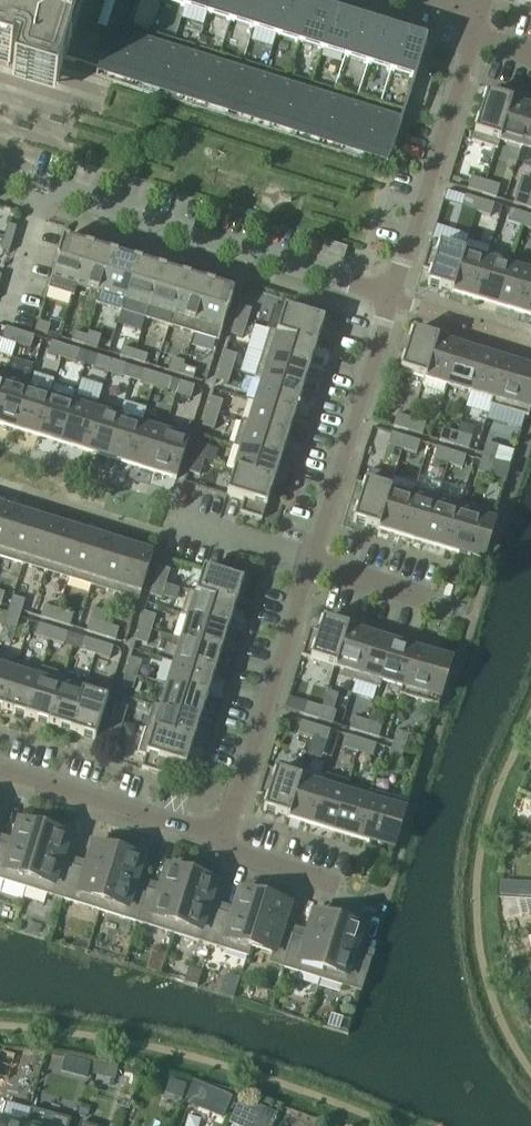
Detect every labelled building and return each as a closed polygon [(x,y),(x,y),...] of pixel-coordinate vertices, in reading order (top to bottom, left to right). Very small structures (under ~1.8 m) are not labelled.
[(9,67),(10,62),(17,64),(11,83),(31,90),(53,97),(65,60),(82,65),(99,70),(113,75),(390,161),(402,120),(414,85),(426,43),(412,39),(412,37),(411,39),(406,37),(407,35),(406,35),(406,37),(389,32),(390,30),(389,30),(388,31),(383,30),(384,28),(383,28),(383,30),(366,25),(367,23),(366,23),(365,24),(360,23),(361,21),(360,21),(360,23),(343,17),(344,16),(343,15),(342,17),(338,16),(338,14),(337,14),(337,16),(320,10),(321,9),(320,8),(320,10),(315,9),(315,7),(314,8),(297,3),(298,2),(297,1),(297,3),(292,1),(292,0),(291,1),(287,0),(0,0),(0,65),(9,67)] [(495,150),(510,102),(486,95),(471,142),(495,150)] [(530,115),(530,109),(511,103),(512,103),(510,102),(495,150),(497,150),(499,142),(521,149),(530,115)] [(521,149),(530,152),(530,115),(521,149)] [(481,195),(485,182),(471,178),(467,190),(481,195)] [(485,182),(481,195),(496,199),(500,187),(485,182)] [(530,197),(517,192),(513,204),(527,209),(530,197)] [(476,213),(479,201),(465,196),(461,208),(476,213)] [(479,201),(476,213),(490,217),(494,205),(479,201)] [(522,227),(526,215),(511,211),(507,223),(522,227)] [(522,227),(530,230),(530,217),(526,215),(522,227)] [(8,225),(4,238),(12,241),(16,228),(8,225)] [(12,241),(4,238),(0,250),(0,251),(8,254),(12,241)] [(72,297),(88,248),(62,240),(56,260),(56,261),(47,289),(72,297)] [(451,293),(463,253),(430,243),(421,270),(430,273),(426,285),(451,293)] [(330,244),(327,254),(343,259),(346,249),(330,244)] [(96,305),(112,255),(88,248),(72,297),(73,297),(76,287),(99,294),(95,304),(96,305)] [(474,299),(486,260),(463,253),(451,293),(452,293),(474,299)] [(121,312),(136,263),(112,255),(96,305),(121,312)] [(496,306),(509,267),(486,260),(474,299),(496,306)] [(135,266),(121,312),(122,312),(145,320),(148,309),(160,270),(147,266),(136,263),(135,266)] [(530,276),(530,271),(530,274),(509,267),(496,306),(519,314),(530,276)] [(169,327),(184,278),(160,270),(148,309),(171,316),(168,327),(169,327)] [(519,314),(530,317),(530,276),(519,314)] [(193,334),(208,285),(184,278),(169,327),(193,334)] [(208,285),(193,334),(218,342),(227,313),(228,314),(231,302),(233,293),(214,287),(208,285)] [(234,321),(247,325),(251,310),(239,306),(234,321)] [(266,330),(269,331),(316,346),(324,322),(273,306),(266,330)] [(242,339),(247,325),(234,321),(230,335),(242,339)] [(47,335),(50,326),(37,322),(34,331),(47,335)] [(16,345),(20,333),(5,328),(2,340),(16,345)] [(309,369),(316,346),(269,331),(262,354),(309,369)] [(424,379),(425,374),(436,339),(412,332),(399,372),(424,379)] [(20,333),(16,345),(30,349),(34,337),(20,333)] [(83,346),(86,337),(73,333),(71,342),(83,346)] [(87,333),(86,337),(83,346),(97,350),(100,337),(87,333)] [(447,386),(459,347),(437,340),(438,340),(436,339),(425,374),(424,379),(422,386),(425,391),(438,395),(444,392),(446,386),(447,386)] [(62,359),(65,347),(51,342),(47,354),(62,359)] [(65,347),(62,359),(76,363),(80,351),(65,347)] [(469,393),(482,354),(459,347),(447,386),(469,393)] [(132,361),(135,352),(121,348),(119,357),(132,361)] [(135,352),(132,361),(145,365),(148,356),(135,352)] [(220,367),(232,370),(237,356),(225,352),(220,367)] [(302,392),(309,369),(262,354),(255,377),(262,379),(302,392)] [(490,408),(505,361),(482,354),(469,393),(491,400),(488,408),(490,408)] [(108,373),(111,361),(97,357),(93,369),(108,373)] [(180,376),(183,367),(184,363),(171,359),(167,372),(180,376)] [(111,361),(108,373),(122,378),(125,366),(111,361)] [(522,389),(529,369),(505,361),(490,408),(527,420),(530,408),(530,392),(522,389)] [(183,367),(180,376),(193,380),(196,371),(183,367)] [(228,385),(232,370),(220,367),(216,381),(228,385)] [(153,387),(157,375),(143,371),(139,383),(153,387)] [(157,375),(153,387),(168,392),(171,380),(157,375)] [(29,383),(6,376),(0,395),(0,425),(14,430),(29,383)] [(295,415),(302,392),(262,379),(255,377),(254,379),(262,381),(255,402),(295,415)] [(180,382),(176,395),(191,399),(194,387),(180,382)] [(37,437),(49,398),(28,391),(31,383),(29,383),(14,430),(37,437)] [(60,444),(75,397),(73,397),(71,404),(49,398),(37,437),(60,444)] [(83,451),(98,404),(75,397),(60,444),(83,451)] [(206,412),(218,416),(223,402),(210,398),(206,412)] [(288,437),(295,415),(255,402),(249,424),(241,422),(240,423),(288,437)] [(106,458),(120,411),(98,404),(83,451),(106,458)] [(129,465),(141,426),(120,419),(122,412),(120,411),(106,458),(129,465)] [(214,431),(218,416),(206,412),(201,427),(214,431)] [(408,432),(411,420),(397,415),(393,427),(408,432)] [(411,420),(408,432),(422,436),(426,424),(411,420)] [(281,460),(288,437),(240,423),(233,446),(241,448),(281,460)] [(152,472),(166,426),(165,425),(162,433),(141,426),(129,465),(152,472)] [(152,472),(176,480),(190,433),(166,426),(152,472)] [(454,446),(457,434),(443,429),(439,441),(454,446)] [(402,450),(406,438),(391,434),(388,446),(402,450)] [(457,434),(454,446),(468,450),(472,438),(457,434)] [(406,438),(402,450),(416,455),(420,443),(406,438)] [(482,458),(494,461),(498,447),(486,443),(482,458)] [(192,458),(204,462),(208,447),(196,444),(192,458)] [(273,483),(281,460),(241,448),(233,446),(226,469),(234,471),(273,483)] [(448,464),(452,452),(437,448),(433,460),(448,464)] [(452,452),(448,464),(462,469),(466,457),(452,452)] [(199,476),(204,462),(192,458),(187,473),(199,476)] [(489,477),(494,461),(482,458),(477,473),(489,477)] [(266,508),(273,483),(234,471),(226,496),(243,501),(239,514),(261,521),(265,508),(266,508)] [(377,530),(389,490),(365,483),(352,523),(377,530)] [(400,537),(414,490),(413,489),(410,497),(389,490),(377,530),(378,531),(378,530),(400,537)] [(423,544),(437,497),(414,490),(400,537),(423,544)] [(445,551),(460,504),(437,497),(423,544),(445,551)] [(497,516),(495,515),(460,504),(445,551),(469,558),(476,538),(489,542),(497,516)] [(14,511),(0,507),(0,556),(14,511)] [(37,519),(14,511),(0,556),(0,558),(22,565),(37,519)] [(45,573),(60,526),(37,519),(22,565),(45,573)] [(68,580),(83,533),(60,526),(45,573),(68,580)] [(91,587),(105,540),(83,533),(68,580),(91,587)] [(114,594),(128,547),(105,540),(91,587),(114,594)] [(138,601),(152,555),(128,547),(114,594),(138,601)] [(153,581),(166,585),(170,571),(158,567),(153,581)] [(188,592),(235,607),(243,583),(203,570),(196,594),(188,591),(188,592)] [(161,600),(166,585),(153,581),(149,596),(161,600)] [(228,630),(235,607),(188,592),(181,615),(228,630)] [(8,611),(8,612),(20,615),(24,601),(12,597),(8,611)] [(55,623),(58,611),(44,606),(40,618),(55,623)] [(20,615),(8,612),(8,611),(3,626),(15,630),(20,615)] [(58,611),(55,623),(69,627),(73,615),(58,611)] [(139,627),(151,631),(156,616),(144,613),(139,627)] [(221,653),(228,630),(181,615),(180,616),(188,618),(181,640),(221,653)] [(100,637),(104,625),(90,620),(86,632),(100,637)] [(334,668),(346,628),(322,620),(318,633),(309,630),(301,657),(334,668)] [(49,641),(53,629),(38,625),(35,637),(49,641)] [(104,625),(100,637),(115,641),(119,629),(104,625)] [(147,645),(151,631),(139,627),(135,641),(147,645)] [(354,682),(369,636),(348,629),(346,628),(334,668),(355,674),(353,682),(354,682)] [(53,629),(49,641),(63,646),(67,633),(53,629)] [(377,690),(392,643),(369,636),(354,682),(377,690)] [(95,655),(98,643),(84,639),(80,651),(95,655)] [(214,675),(221,653),(181,640),(174,663),(214,675)] [(98,643),(95,655),(109,660),(113,648),(98,643)] [(400,697),(415,650),(392,643),(377,690),(379,690),(381,682),(401,689),(399,696),(400,697)] [(446,682),(445,682),(432,678),(439,657),(415,650),(400,697),(437,708),(446,682)] [(125,673),(137,677),(142,662),(129,658),(125,673)] [(17,664),(0,659),(0,711),(2,711),(17,664)] [(207,698),(214,675),(174,663),(167,686),(207,698)] [(25,718),(40,671),(17,664),(2,711),(25,718)] [(48,726),(60,686),(39,679),(41,672),(40,671),(25,718),(48,726)] [(133,691),(137,677),(125,673),(120,687),(133,691)] [(71,733),(83,693),(60,686),(48,726),(71,733)] [(200,721),(207,698),(167,686),(160,707),(153,705),(152,707),(200,721)] [(83,693),(71,733),(95,740),(107,701),(83,693)] [(111,719),(123,723),(127,708),(115,704),(111,719)] [(317,720),(321,708),(307,704),(303,716),(317,720)] [(192,744),(200,721),(152,707),(145,729),(192,744)] [(321,708),(317,720),(332,725),(336,713),(321,708)] [(363,734),(367,722),(353,718),(349,730),(363,734)] [(118,737),(123,723),(111,719),(106,733),(118,737)] [(312,739),(316,727),(301,722),(298,734),(312,739)] [(367,722),(363,734),(378,739),(382,727),(367,722)] [(316,727),(312,739),(326,743),(330,731),(316,727)] [(185,768),(192,744),(145,729),(138,754),(145,756),(141,769),(161,776),(165,762),(185,768)] [(392,747),(404,751),(408,736),(396,732),(392,747)] [(358,753),(361,741),(347,736),(343,749),(358,753)] [(361,741),(358,753),(372,757),(376,745),(361,741)] [(399,765),(404,751),(392,747),(387,762),(399,765)] [(287,819),(299,779),(266,769),(257,796),(266,799),(263,811),(287,819)] [(322,786),(310,825),(333,832),(345,793),(348,783),(325,776),(322,786)] [(310,825),(322,786),(299,779),(287,819),(288,819),(289,819),(310,825)] [(355,839),(370,793),(369,792),(366,800),(345,793),(333,832),(355,839)] [(408,804),(405,804),(370,793),(355,839),(380,847),(386,826),(399,831),(408,804)] [(45,825),(24,819),(23,824),(19,823),(12,848),(0,844),(0,881),(25,889),(28,879),(45,825)] [(62,900),(72,867),(60,863),(68,838),(64,837),(66,832),(45,825),(28,879),(25,889),(62,900)] [(102,903),(119,848),(98,842),(96,847),(93,846),(85,871),(72,867),(62,900),(99,912),(102,903)] [(136,923),(146,890),(134,886),(141,861),(138,860),(140,855),(119,848),(102,903),(99,912),(136,923)] [(175,925),(192,871),(172,865),(170,870),(167,869),(159,894),(146,890),(136,923),(173,935),(175,925)] [(209,946),(220,913),(207,909),(215,884),(212,883),(213,878),(192,871),(175,925),(173,935),(209,946)] [(518,898),(530,898),(530,884),(518,884),(518,898)] [(249,947),(266,894),(245,888),(244,893),(240,892),(233,917),(220,913),(209,946),(246,957),(249,947)] [(283,969),(293,936),(281,932),(289,907),(285,906),(287,901),(266,894),(249,947),(246,957),(248,958),(251,948),(271,954),(268,964),(283,969)] [(519,914),(530,914),(530,901),(519,901),(519,914)] [(323,971),(340,917),(319,911),(317,916),(314,915),(307,940),(293,936),(283,969),(320,980),(323,971)] [(361,993),(371,960),(355,955),(362,930),(359,929),(361,924),(340,917),(323,971),(320,980),(361,993)] [(129,951),(126,962),(137,966),(141,955),(129,951)] [(202,977),(199,986),(209,990),(212,980),(202,977)] [(11,1065),(14,1055),(0,1051),(0,1062),(11,1065)] [(192,1087),(187,1100),(198,1104),(203,1091),(192,1087)] [(236,1098),(232,1108),(249,1114),(253,1105),(236,1098)] [(30,1109),(27,1122),(26,1125),(68,1125),(70,1120),(30,1109)] [(27,1122),(3,1115),(0,1125),(26,1125),(27,1122)]
